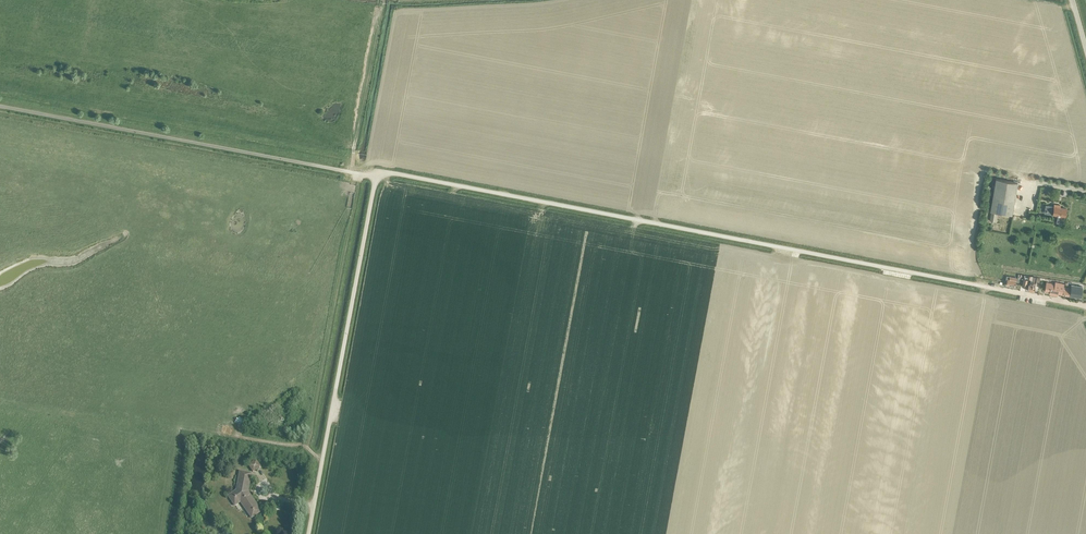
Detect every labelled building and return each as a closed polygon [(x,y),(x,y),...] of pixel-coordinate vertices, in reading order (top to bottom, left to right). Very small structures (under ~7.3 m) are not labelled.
[(990,211),(1012,214),(1017,182),(996,179),(990,211)] [(1055,204),(1053,214),(1065,217),(1067,208),(1060,207),(1061,205),(1055,204)] [(1010,276),(1007,276),(1005,283),(1007,283),(1006,285),(1015,287),(1017,278),(1010,276)] [(1028,290),(1034,291),(1035,283),(1037,277),(1033,277),(1032,281),(1031,281),(1030,285),(1029,284),(1028,290)] [(1046,282),(1045,291),(1050,292),(1049,294),(1057,295),(1058,293),(1062,294),(1064,283),(1055,282),(1055,285),(1052,284),(1052,283),(1046,282)] [(1072,283),(1071,288),(1070,296),(1078,297),(1079,291),(1077,290),(1077,291),(1076,291),(1076,289),(1077,284),(1072,283)] [(249,466),(253,472),(260,467),(256,461),(249,466)] [(241,502),(252,518),(261,512),(248,492),(251,474),(240,472),(237,491),(229,496),(235,506),(241,502)]
